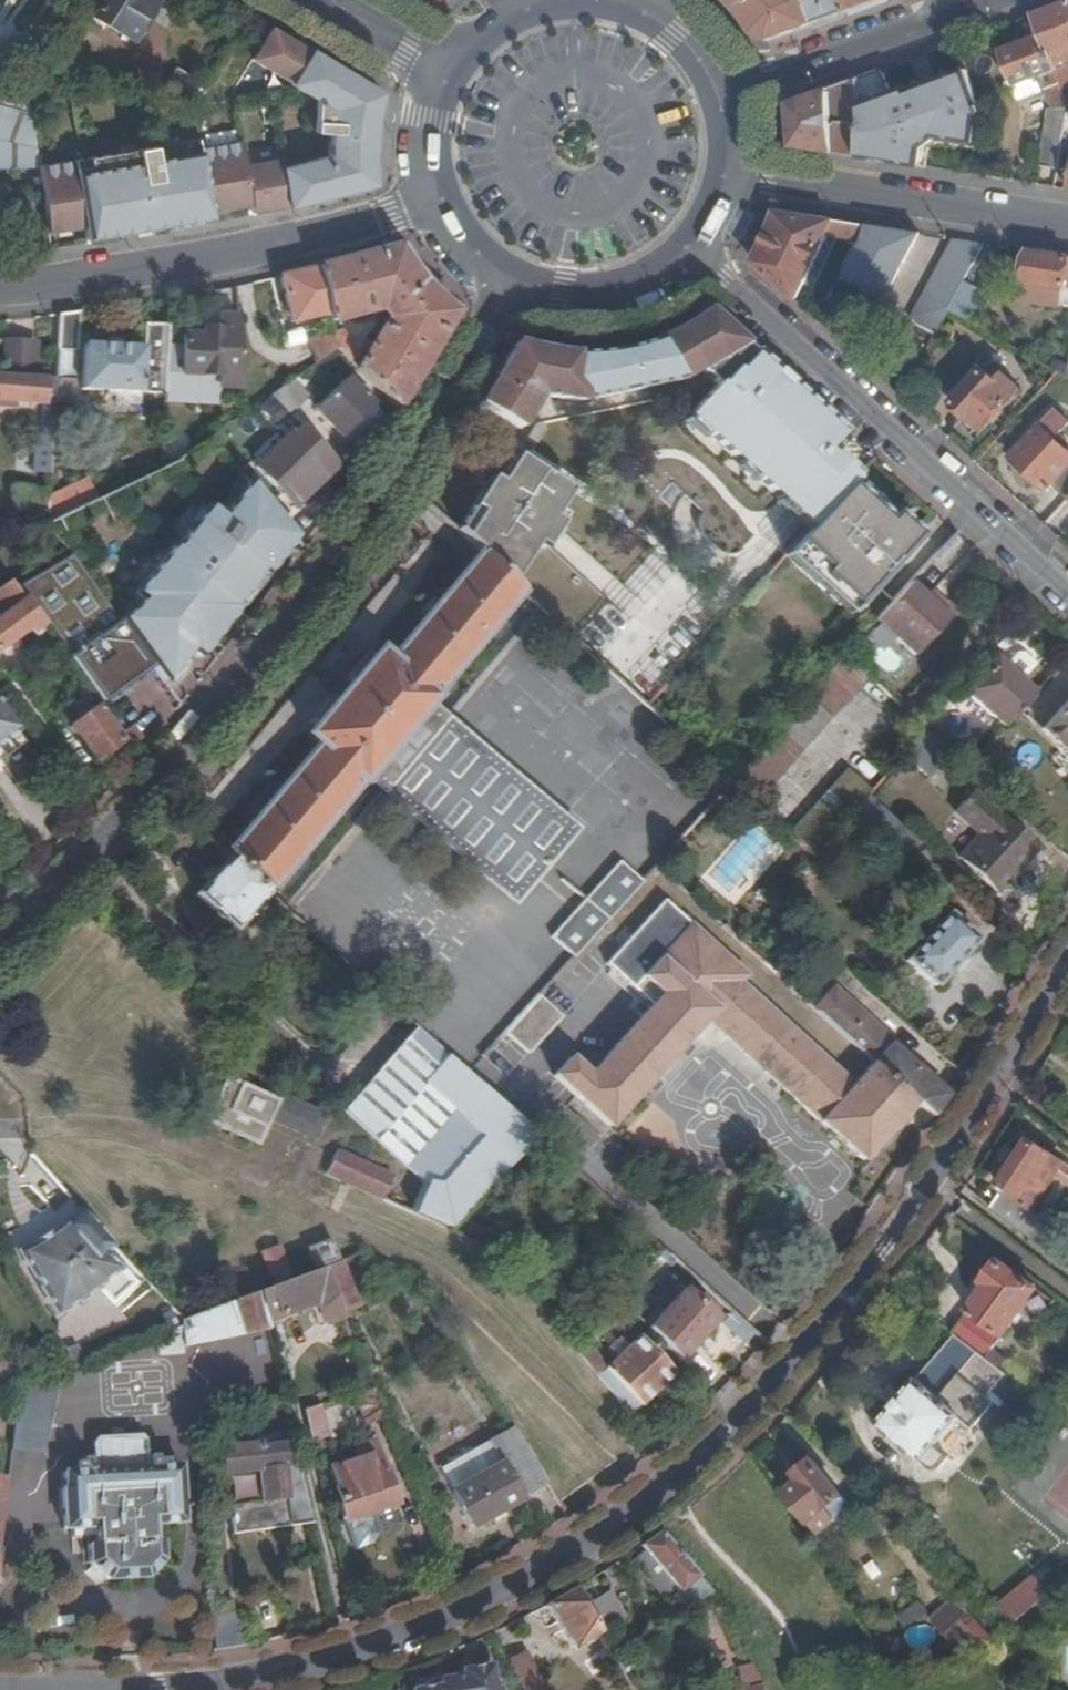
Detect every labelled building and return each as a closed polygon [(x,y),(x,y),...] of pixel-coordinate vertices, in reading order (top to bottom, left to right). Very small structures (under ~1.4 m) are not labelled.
[(133,38),(156,0),(101,0),(93,14),(133,38)] [(739,8),(753,27),(774,34),(847,8),(844,0),(731,0),(739,8)] [(1033,14),(1041,37),(1066,106),(1067,106),(1067,1),(1033,14)] [(328,163),(280,175),(278,165),(244,171),(241,147),(199,153),(198,143),(38,163),(46,229),(82,224),(84,237),(212,215),(211,210),(252,203),(254,211),(374,183),(373,155),(375,118),(382,91),(271,25),(250,60),(315,99),(323,132),(339,128),(342,144),(328,163)] [(1066,106),(1041,37),(999,52),(1011,86),(1040,77),(1052,111),(1046,111),(1036,166),(1055,170),(1061,133),(1066,106)] [(166,86),(197,104),(207,87),(178,68),(166,86)] [(880,69),(870,73),(868,125),(833,123),(833,153),(871,160),(873,150),(886,152),(884,162),(917,167),(920,148),(936,137),(973,143),(978,116),(981,114),(965,71),(908,91),(907,88),(890,94),(880,69)] [(0,70),(0,102),(29,109),(26,81),(24,75),(0,70)] [(868,125),(870,73),(788,103),(791,146),(833,153),(833,123),(868,125)] [(38,163),(29,109),(0,102),(0,166),(38,163)] [(920,148),(917,167),(923,168),(926,150),(935,144),(972,149),(973,143),(936,137),(920,148)] [(871,160),(884,162),(886,152),(873,150),(871,160)] [(750,263),(794,302),(826,236),(861,242),(865,227),(774,213),(766,235),(750,263)] [(901,265),(916,235),(865,227),(861,242),(845,276),(878,296),(881,291),(886,294),(897,273),(892,270),(896,262),(901,265)] [(947,247),(957,252),(961,242),(951,241),(947,247)] [(910,320),(934,333),(946,311),(961,283),(982,245),(961,242),(957,252),(947,247),(910,320)] [(395,251),(314,271),(326,316),(328,324),(372,313),(381,325),(355,370),(394,409),(424,363),(452,315),(422,289),(395,251)] [(1027,253),(1022,284),(1062,290),(1065,276),(1067,277),(1067,259),(1027,253)] [(892,270),(897,273),(901,265),(896,262),(892,270)] [(326,316),(314,271),(290,277),(270,281),(275,306),(283,304),(289,325),(326,316)] [(961,283),(946,311),(961,320),(978,293),(961,283)] [(512,344),(475,406),(516,431),(534,399),(575,405),(676,385),(743,345),(707,312),(679,331),(641,346),(608,356),(581,357),(570,358),(550,355),(523,350),(512,344)] [(67,401),(72,314),(57,316),(53,382),(52,401),(67,401)] [(239,390),(236,318),(216,318),(216,333),(181,332),(181,348),(180,378),(216,379),(216,390),(239,390)] [(167,347),(168,326),(142,325),(140,350),(80,345),(78,389),(164,396),(167,347)] [(335,351),(346,362),(353,353),(338,334),(332,336),(335,351)] [(335,351),(332,336),(303,344),(313,366),(335,351)] [(28,371),(30,344),(1,342),(0,355),(0,369),(28,371)] [(216,390),(216,379),(180,378),(181,348),(167,347),(164,396),(163,405),(216,407),(216,390)] [(745,435),(753,427),(790,387),(756,356),(731,383),(728,380),(710,400),(745,435)] [(53,382),(28,380),(28,371),(0,369),(0,402),(40,404),(51,405),(52,401),(53,382)] [(1020,390),(1004,376),(997,384),(982,372),(953,403),(983,430),(1020,390)] [(372,408),(344,379),(313,409),(340,437),(372,408)] [(289,381),(268,395),(287,415),(305,398),(289,381)] [(789,460),(826,419),(812,407),(790,387),(753,427),(789,460)] [(47,467),(51,405),(40,404),(37,467),(47,467)] [(355,448),(387,420),(378,410),(346,437),(355,448)] [(289,505),(304,491),(298,485),(328,457),(296,425),(252,467),(289,505)] [(1067,462),(1067,454),(1038,428),(1010,457),(1044,489),(1067,462)] [(304,491),(333,462),(328,457),(298,485),(304,491)] [(460,540),(477,554),(507,582),(528,559),(535,566),(555,543),(549,537),(556,528),(570,513),(522,469),(501,492),(489,507),(481,500),(467,516),(475,523),(460,540)] [(892,513),(857,479),(851,486),(886,519),(892,513)] [(247,482),(123,632),(149,667),(161,683),(180,660),(177,657),(184,649),(195,658),(235,610),(231,607),(259,573),(263,576),(294,539),(247,482)] [(494,486),(481,500),(489,507),(501,492),(494,486)] [(851,486),(810,529),(798,541),(790,550),(819,577),(814,583),(850,617),(922,541),(892,513),(886,519),(851,486)] [(725,489),(692,524),(735,564),(768,529),(725,489)] [(467,516),(452,532),(460,540),(475,523),(467,516)] [(549,537),(555,543),(556,544),(564,536),(556,528),(549,537)] [(819,577),(790,550),(785,556),(814,583),(819,577)] [(314,746),(223,855),(227,859),(262,890),(355,781),(359,782),(366,774),(508,897),(566,831),(423,707),(430,699),(428,697),(517,591),(507,582),(477,554),(385,661),(375,652),(304,736),(314,746)] [(22,625),(27,630),(39,622),(32,613),(6,577),(0,580),(0,640),(22,625)] [(39,622),(49,636),(98,703),(149,667),(123,632),(86,581),(32,613),(39,622)] [(921,601),(906,587),(873,623),(912,658),(943,622),(921,601)] [(921,601),(943,622),(950,614),(928,594),(921,601)] [(994,661),(1016,681),(1025,671),(1003,651),(994,661)] [(749,801),(864,676),(842,656),(783,721),(741,768),(728,782),(749,801)] [(1003,728),(1032,696),(1016,681),(994,661),(965,692),(1003,728)] [(117,741),(81,693),(68,703),(78,717),(67,725),(92,760),(117,741)] [(1044,731),(1064,748),(1055,760),(1056,767),(1067,780),(1067,706),(1044,731)] [(0,710),(0,741),(15,730),(0,710)] [(119,732),(129,745),(138,740),(128,726),(119,732)] [(948,752),(926,731),(903,755),(926,776),(948,752)] [(842,771),(783,833),(810,857),(847,817),(867,795),(868,794),(842,771)] [(1034,850),(971,793),(953,813),(978,836),(959,858),(996,891),(1034,850)] [(903,855),(917,840),(867,795),(847,817),(872,839),(878,832),(903,855)] [(231,930),(265,893),(262,890),(227,859),(193,894),(231,930)] [(615,863),(546,938),(568,959),(638,884),(615,863)] [(857,1162),(914,1101),(873,1064),(852,1086),(740,983),(745,975),(663,904),(607,966),(649,1006),(587,1073),(568,1057),(549,1077),(605,1129),(704,1022),(857,1162)] [(974,941),(946,915),(905,960),(933,985),(974,941)] [(914,1101),(930,1116),(945,1093),(912,1063),(910,1064),(831,993),(815,1010),(873,1064),(914,1101)] [(536,998),(503,1034),(526,1056),(559,1020),(536,998)] [(450,1060),(419,1033),(346,1114),(421,1182),(440,1183),(482,1138),(426,1086),(450,1060)] [(467,1075),(450,1060),(426,1086),(482,1138),(440,1183),(421,1182),(407,1211),(443,1228),(534,1136),(467,1075)] [(263,1118),(271,1101),(222,1078),(203,1120),(252,1143),(263,1118)] [(273,1096),(271,1101),(263,1118),(306,1137),(315,1115),(273,1096)] [(1004,1189),(993,1208),(1028,1235),(1036,1224),(1027,1216),(1062,1163),(1030,1140),(1001,1185),(1004,1189)] [(320,1174),(376,1198),(386,1175),(330,1150),(320,1174)] [(98,1252),(108,1245),(78,1211),(38,1242),(18,1254),(54,1314),(95,1288),(106,1301),(128,1284),(98,1252)] [(333,1257),(326,1239),(304,1248),(310,1266),(333,1257)] [(258,1254),(269,1286),(286,1280),(273,1247),(258,1254)] [(339,1314),(358,1307),(337,1259),(318,1267),(339,1314)] [(1036,1288),(997,1260),(982,1279),(989,1283),(970,1308),(1003,1332),(1036,1288)] [(269,1286),(254,1292),(261,1324),(319,1303),(326,1319),(339,1314),(318,1267),(286,1280),(269,1286)] [(645,1326),(660,1342),(667,1335),(683,1350),(716,1315),(684,1286),(645,1326)] [(261,1324),(254,1292),(228,1303),(180,1321),(180,1324),(182,1328),(173,1329),(173,1337),(169,1338),(169,1347),(155,1348),(157,1369),(165,1369),(166,1396),(182,1395),(182,1343),(264,1332),(261,1324)] [(965,1315),(953,1330),(956,1333),(987,1356),(998,1340),(965,1315)] [(936,1356),(978,1391),(959,1414),(973,1426),(994,1400),(987,1394),(1006,1371),(987,1356),(956,1333),(936,1356)] [(594,1375),(627,1412),(671,1373),(637,1336),(594,1375)] [(876,1424),(919,1461),(959,1414),(978,1391),(936,1356),(876,1424)] [(363,1424),(384,1417),(371,1387),(351,1393),(363,1424)] [(301,1409),(308,1437),(321,1434),(313,1405),(301,1409)] [(283,1452),(293,1450),(286,1422),(277,1424),(279,1441),(281,1441),(283,1452)] [(468,1523),(544,1481),(509,1426),(440,1466),(452,1487),(450,1490),(468,1523)] [(140,1435),(91,1437),(88,1442),(89,1471),(65,1471),(66,1490),(61,1490),(62,1528),(71,1528),(72,1539),(93,1538),(94,1547),(88,1548),(90,1564),(103,1578),(143,1578),(159,1560),(160,1541),(152,1542),(151,1522),(180,1522),(178,1464),(147,1466),(147,1439),(140,1435)] [(285,1473),(283,1452),(281,1441),(279,1441),(257,1445),(256,1439),(218,1445),(222,1471),(256,1466),(260,1489),(260,1498),(282,1495),(279,1474),(285,1473)] [(381,1471),(377,1456),(336,1469),(345,1496),(335,1499),(342,1520),(372,1510),(394,1502),(383,1471),(381,1471)] [(840,1495),(811,1459),(794,1471),(801,1481),(786,1491),(817,1531),(832,1519),(824,1508),(840,1495)] [(286,1525),(282,1495),(260,1498),(260,1489),(252,1491),(256,1528),(286,1525)] [(342,1520),(352,1548),(370,1542),(378,1528),(372,1510),(342,1520)] [(711,1594),(658,1533),(639,1546),(676,1591),(681,1588),(694,1604),(711,1594)] [(990,1612),(1005,1630),(1051,1593),(1036,1575),(990,1612)] [(577,1598),(572,1589),(546,1605),(570,1646),(597,1630),(584,1609),(577,1598)] [(587,1592),(577,1598),(584,1609),(595,1603),(587,1592)] [(584,1609),(597,1630),(618,1619),(604,1597),(595,1603),(584,1609)] [(994,1639),(956,1597),(930,1619),(957,1647),(979,1642),(994,1639)] [(211,1615),(218,1649),(238,1645),(249,1643),(240,1610),(211,1615)] [(617,1643),(608,1649),(612,1656),(622,1650),(617,1643)] [(592,1673),(614,1659),(612,1656),(608,1649),(606,1645),(583,1658),(592,1673)] [(526,1654),(510,1665),(527,1689),(550,1689),(526,1654)] [(491,1663),(463,1668),(464,1674),(440,1678),(441,1687),(421,1689),(501,1689),(500,1681),(495,1681),(491,1663)] [(752,1667),(736,1671),(721,1689),(722,1689),(761,1689),(762,1688),(752,1667)]
